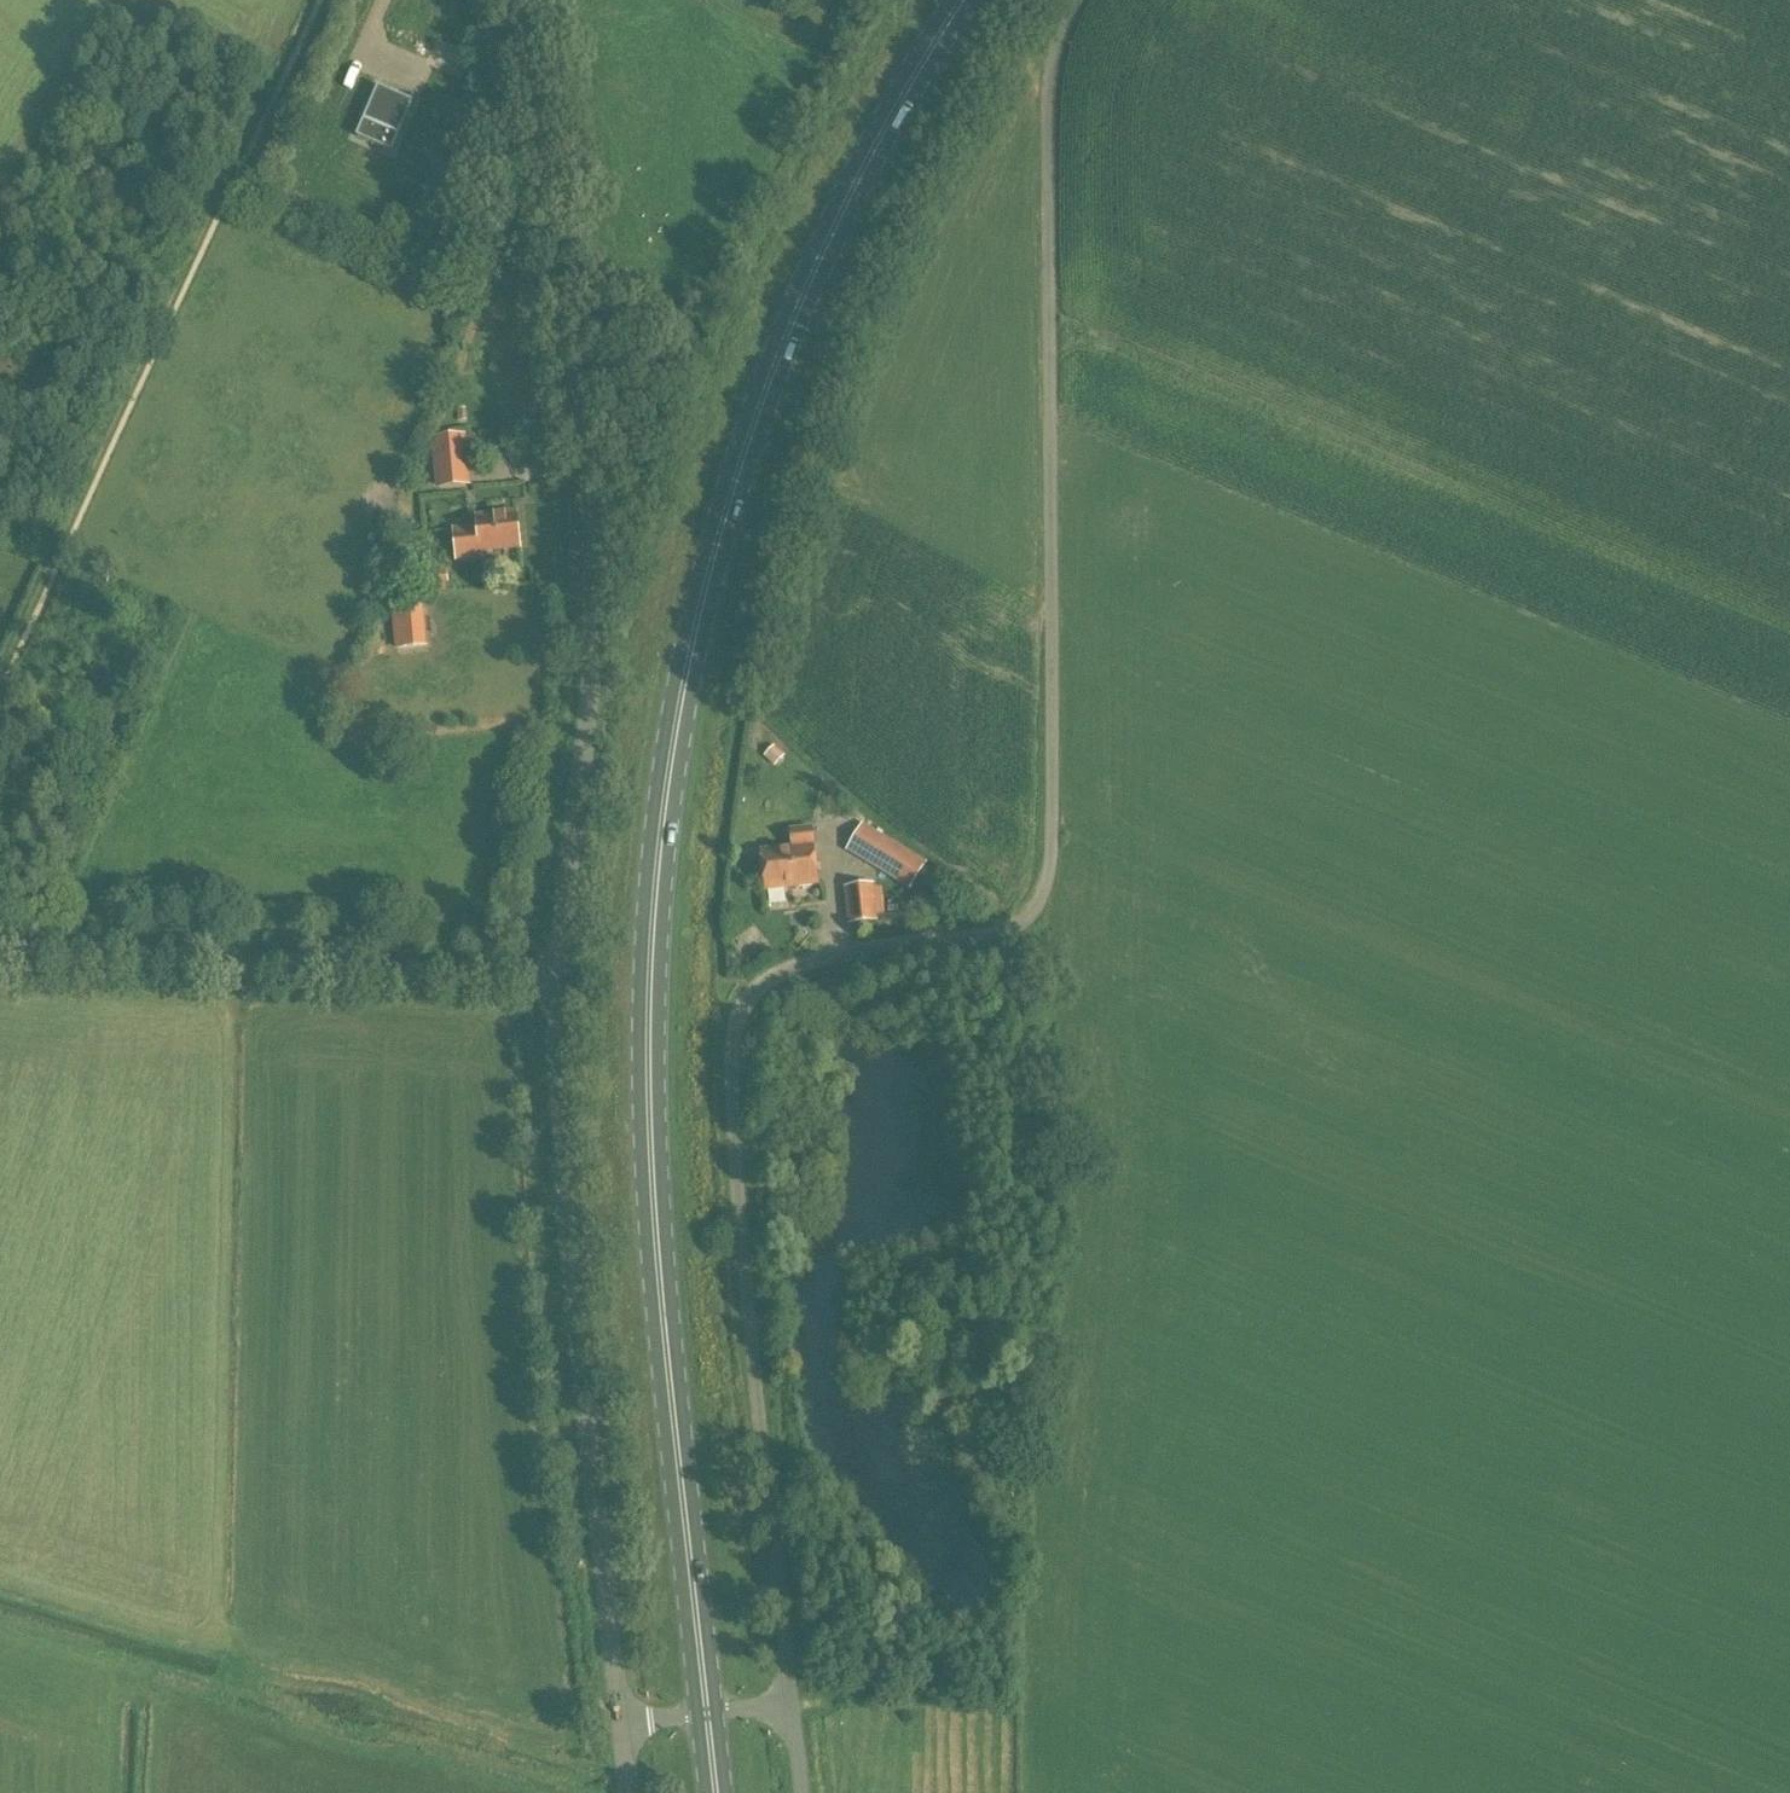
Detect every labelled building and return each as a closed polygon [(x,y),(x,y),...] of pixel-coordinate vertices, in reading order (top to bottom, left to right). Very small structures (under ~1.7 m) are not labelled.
[(858,10),(864,0),(842,0),(858,10)] [(391,152),(413,102),(378,86),(356,137),(391,152)] [(281,284),(294,284),(294,264),(281,263),(281,284)] [(436,489),(472,486),(468,435),(432,438),(436,489)] [(457,559),(482,557),(481,552),(520,549),(517,514),(476,517),(477,528),(455,530),(457,559)] [(461,590),(459,575),(434,578),(436,594),(461,590)] [(395,650),(428,647),(423,601),(390,604),(395,650)] [(910,892),(927,862),(863,823),(846,852),(910,892)] [(764,891),(818,886),(813,830),(790,832),(792,849),(760,852),(764,891)] [(848,926),(879,922),(875,884),(843,888),(848,926)]
